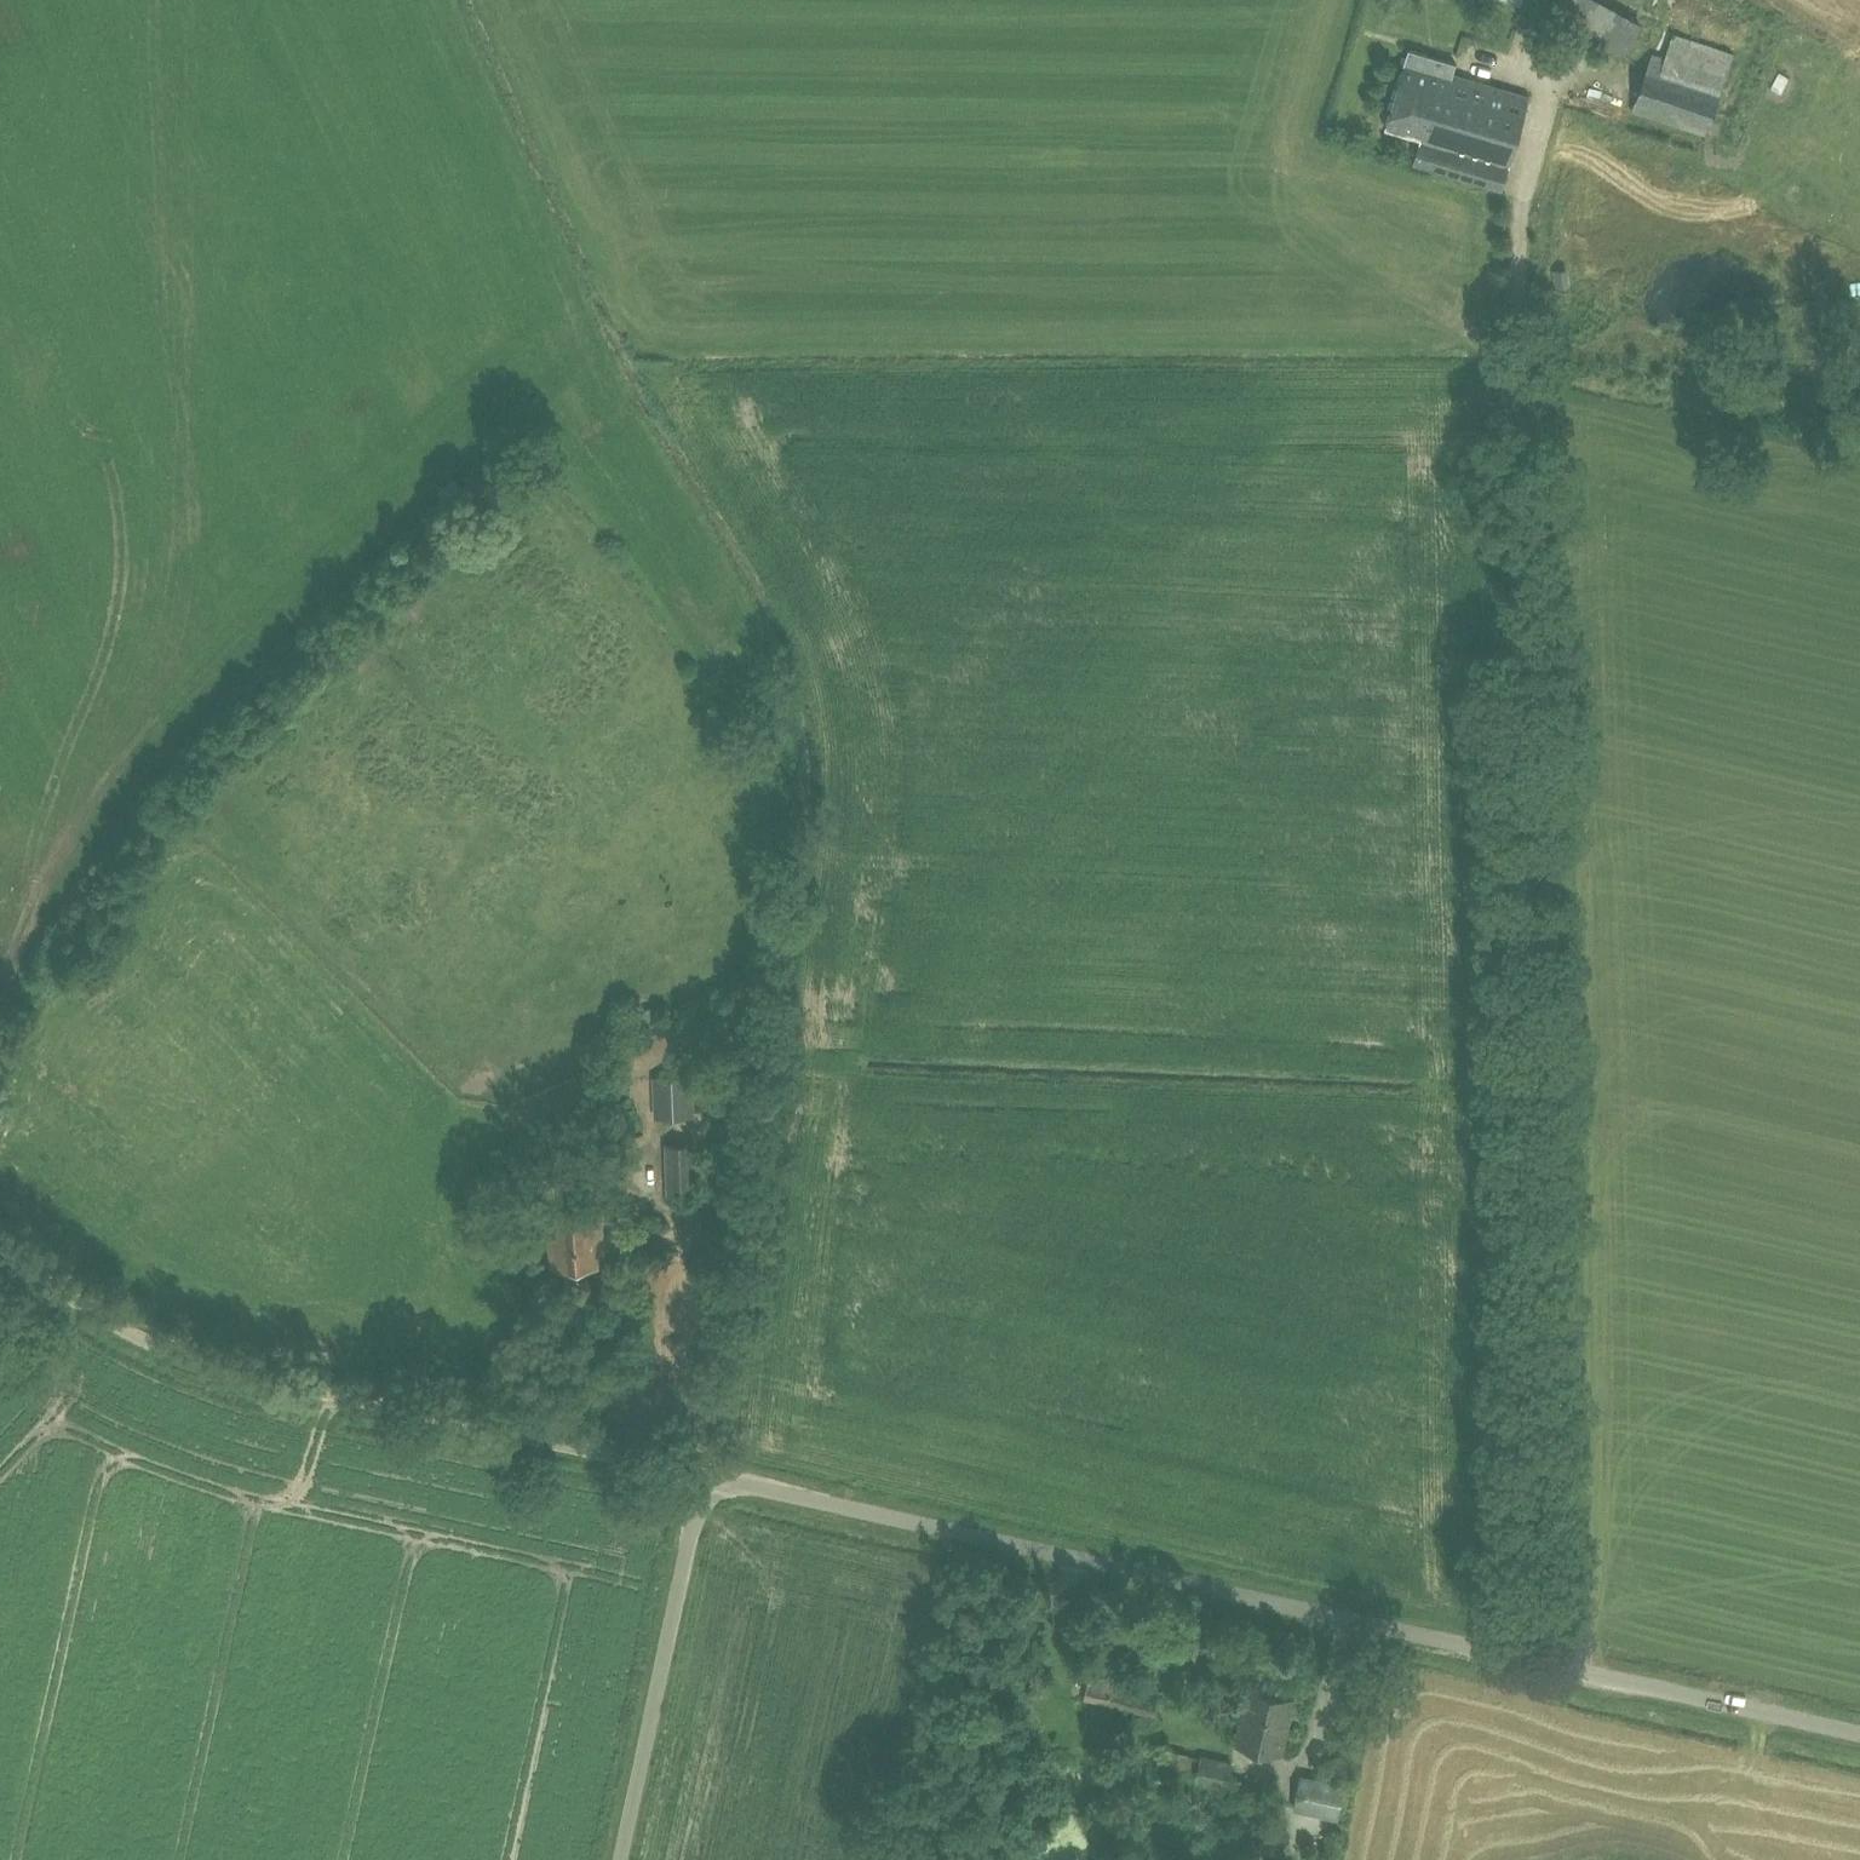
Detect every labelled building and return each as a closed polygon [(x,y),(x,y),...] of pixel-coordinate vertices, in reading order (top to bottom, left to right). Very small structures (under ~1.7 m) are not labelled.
[(1626,54),(1642,26),(1595,0),(1559,0),(1552,14),(1626,54)] [(1733,54),(1673,33),(1665,57),(1652,52),(1633,109),(1705,134),(1733,54)] [(1408,48),(1385,128),(1510,165),(1530,96),(1453,74),(1456,62),(1408,48)] [(694,1076),(655,1077),(656,1116),(695,1115),(694,1076)] [(667,1145),(668,1194),(697,1193),(696,1144),(667,1145)] [(601,1210),(547,1214),(551,1267),(605,1263),(601,1210)] [(26,1321),(20,1329),(27,1335),(33,1327),(26,1321)] [(1163,1689),(1090,1670),(1082,1698),(1155,1717),(1163,1689)] [(1282,1754),(1295,1699),(1248,1688),(1235,1743),(1282,1754)] [(1204,1753),(1197,1781),(1240,1791),(1242,1780),(1229,1775),(1231,1761),(1204,1753)] [(1343,1784),(1302,1776),(1295,1808),(1337,1816),(1343,1784)]
